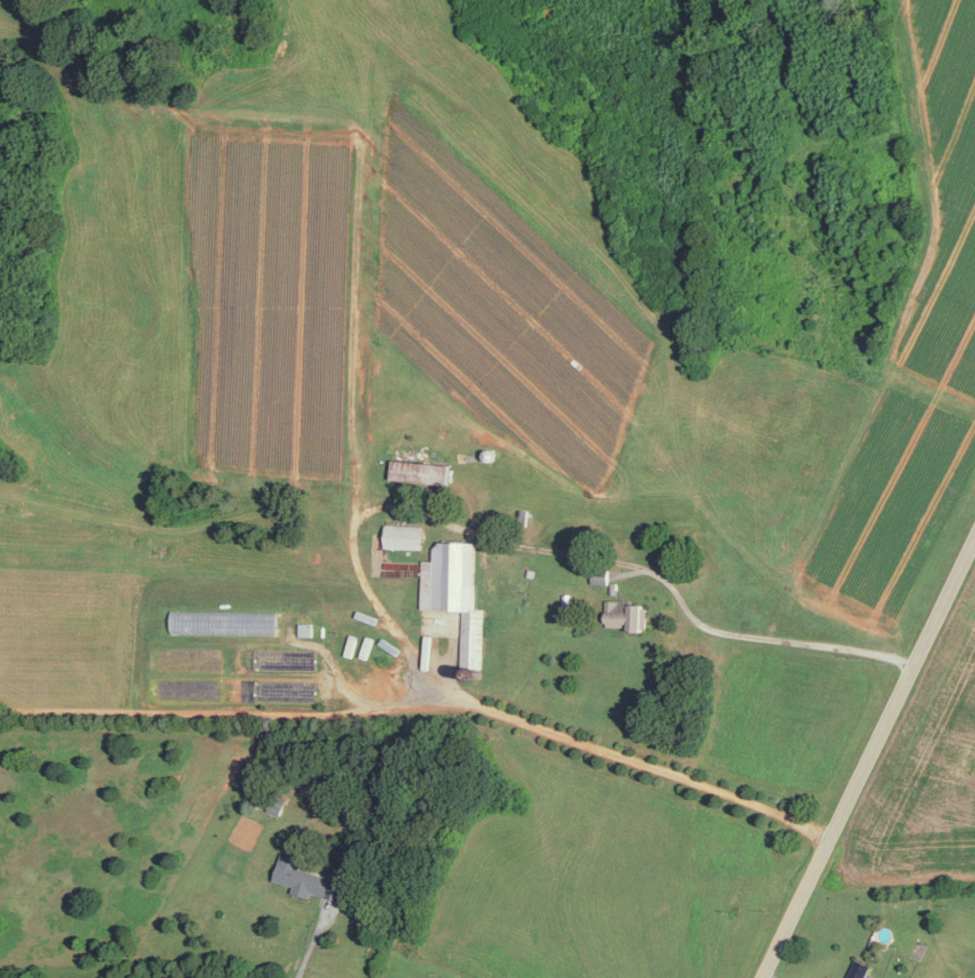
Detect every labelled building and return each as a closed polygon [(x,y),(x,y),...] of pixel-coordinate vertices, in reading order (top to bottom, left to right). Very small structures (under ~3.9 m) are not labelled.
[(393,479),(451,485),(453,465),(395,459),(393,479)] [(387,547),(426,548),(426,524),(388,523),(387,547)] [(464,608),(463,666),(484,666),(485,607),(477,607),(478,540),(435,540),(435,559),(423,559),(423,607),(464,608)] [(593,582),(611,582),(611,568),(593,568),(593,582)] [(647,629),(648,602),(630,602),(630,599),(607,598),(607,625),(632,626),(632,629),(647,629)] [(300,635),(314,635),(314,621),(301,621),(300,635)] [(315,892),(344,898),(348,879),(302,868),(304,857),(283,852),(276,879),(296,884),(294,891),(314,896),(315,892)] [(868,976),(873,964),(856,957),(848,977),(872,977),(868,976)]
